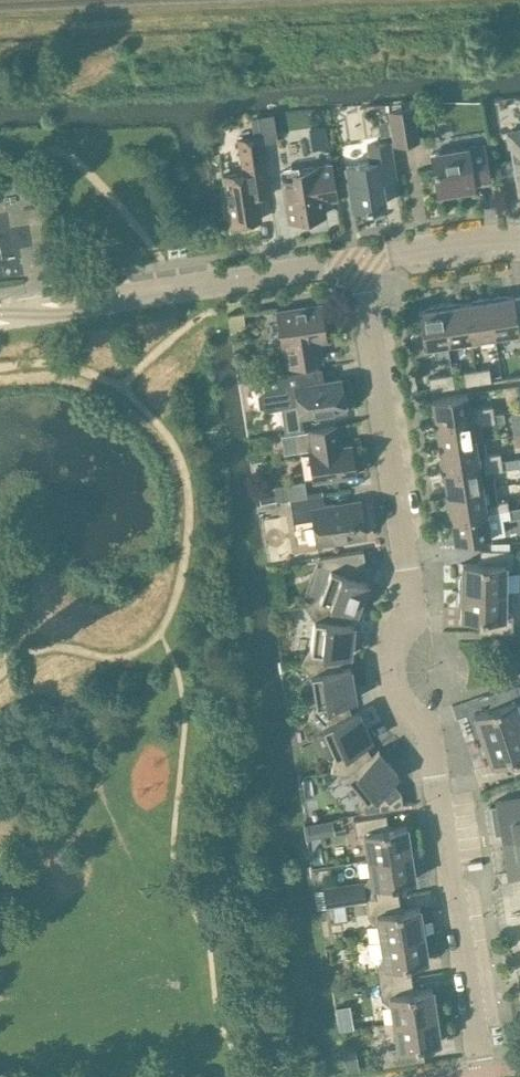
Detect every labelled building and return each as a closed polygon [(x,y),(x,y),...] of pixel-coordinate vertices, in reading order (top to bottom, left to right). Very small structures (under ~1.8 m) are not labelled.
[(418,140),(413,106),(387,110),(393,144),(418,140)] [(277,133),(274,114),(259,117),(262,136),(277,133)] [(388,121),(377,123),(379,136),(390,134),(388,121)] [(519,132),(519,130),(507,132),(509,144),(512,143),(519,191),(519,132)] [(270,194),(261,135),(237,138),(242,164),(244,171),(222,174),(229,218),(260,213),(257,196),(270,194)] [(396,176),(390,141),(366,144),(369,160),(345,164),(352,207),(366,205),(366,206),(384,203),(380,179),(396,176)] [(489,179),(483,143),(437,151),(440,165),(433,166),(438,195),(462,191),(461,183),(489,179)] [(337,199),(331,163),(280,172),(288,219),(326,213),(324,201),(337,199)] [(489,295),(494,334),(510,331),(510,335),(514,338),(519,337),(519,295),(513,297),(513,294),(501,296),(498,294),(489,295)] [(479,336),(494,334),(489,295),(478,297),(476,300),(464,302),(471,344),(477,343),(479,340),(479,336)] [(451,301),(441,303),(447,341),(463,339),(463,342),(467,345),(471,344),(464,302),(454,303),(451,301)] [(431,344),(447,341),(441,303),(431,304),(429,308),(417,309),(421,328),(413,330),(410,333),(413,350),(416,353),(430,351),(432,347),(431,344)] [(325,337),(319,304),(277,311),(282,344),(286,343),(289,364),(319,359),(315,338),(325,337)] [(243,312),(228,314),(230,333),(240,331),(245,325),(243,312)] [(488,366),(476,368),(478,381),(490,379),(488,366)] [(239,370),(239,372),(239,375),(240,378),(243,379),(246,379),(248,378),(250,375),(250,373),(249,370),(247,368),(244,367),(242,368),(239,370)] [(266,387),(257,393),(259,404),(270,408),(297,404),(299,415),(345,408),(340,377),(317,381),(315,368),(264,376),(266,387)] [(476,368),(463,370),(465,383),(478,381),(476,368)] [(454,385),(452,372),(428,376),(430,389),(454,385)] [(467,392),(431,398),(435,421),(493,412),(492,404),(470,407),(467,392)] [(503,411),(493,412),(435,421),(439,445),(483,439),(481,423),(504,419),(503,411)] [(284,452),(297,450),(308,448),(313,480),(355,473),(350,443),(340,444),(337,424),(294,431),(281,433),(284,452)] [(439,445),(442,468),(501,459),(499,451),(486,453),(483,439),(439,445)] [(501,459),(442,468),(446,492),(492,485),(490,470),(502,468),(501,459)] [(274,485),(276,499),(307,494),(305,480),(274,485)] [(492,485),(446,492),(450,515),(508,506),(507,498),(494,500),(492,485)] [(324,505),(322,492),(289,497),(293,521),(313,518),(317,542),(365,534),(359,500),(324,505)] [(509,507),(510,515),(519,513),(519,505),(509,507)] [(509,507),(508,506),(450,515),(454,540),(491,534),(488,518),(510,515),(509,507)] [(458,577),(458,589),(505,590),(505,564),(513,564),(513,548),(480,548),(480,562),(461,562),(461,574),(458,577)] [(363,549),(319,556),(320,565),(329,568),(319,596),(344,605),(344,606),(348,607),(357,611),(357,609),(367,581),(366,580),(366,581),(359,578),(355,576),(360,564),(365,563),(363,549)] [(505,590),(458,589),(458,602),(461,604),(461,616),(479,617),(479,631),(512,632),(512,616),(504,616),(505,590)] [(319,596),(305,604),(313,619),(312,648),(337,651),(337,652),(341,652),(350,654),(351,652),(350,652),(353,622),(352,622),(345,621),(340,621),(344,606),(344,605),(319,596)] [(307,718),(323,726),(347,716),(347,715),(350,713),(346,698),(354,697),(354,698),(355,698),(350,668),(351,668),(351,666),(341,668),(341,652),(337,652),(337,651),(311,648),(298,661),(311,673),(316,703),(307,718)] [(519,726),(519,712),(519,708),(519,705),(519,687),(518,682),(487,693),(492,706),(474,712),(478,724),(476,727),(480,740),(519,726)] [(347,716),(323,726),(335,753),(331,770),(347,774),(368,758),(368,757),(359,743),(365,741),(370,738),(370,739),(372,738),(359,711),(360,710),(359,709),(350,713),(347,715),(347,716)] [(480,740),(484,751),(487,753),(491,764),(509,758),(513,772),(519,770),(519,726),(480,740)] [(368,758),(347,774),(365,797),(358,803),(359,812),(403,805),(401,791),(395,791),(387,781),(396,774),(397,774),(398,773),(379,750),(379,749),(378,748),(372,753),(368,757),(368,758)] [(490,805),(495,834),(500,833),(507,877),(519,874),(519,795),(495,799),(495,804),(490,805)] [(365,844),(367,856),(413,849),(411,838),(408,836),(406,824),(388,827),(385,813),(353,818),(356,835),(365,844)] [(332,818),(322,820),(323,828),(333,827),(332,818)] [(415,863),(413,849),(367,856),(371,883),(363,885),(366,899),(398,894),(397,884),(399,880),(415,878),(413,866),(415,863)] [(378,925),(380,939),(426,932),(424,920),(421,917),(419,905),(400,908),(398,894),(366,899),(353,901),(354,912),(367,910),(368,917),(378,925)] [(376,966),(378,980),(411,975),(410,968),(415,961),(427,959),(425,947),(428,944),(426,932),(380,939),(384,965),(376,966)] [(389,995),(393,1020),(438,1013),(437,1001),(433,999),(432,987),(413,990),(411,975),(378,980),(381,996),(389,995)] [(393,1020),(397,1046),(387,1047),(381,1056),(382,1064),(424,1058),(422,1049),(427,1042),(440,1040),(438,1028),(440,1025),(438,1013),(393,1020)] [(353,1049),(341,1051),(344,1070),(356,1068),(353,1049)]
